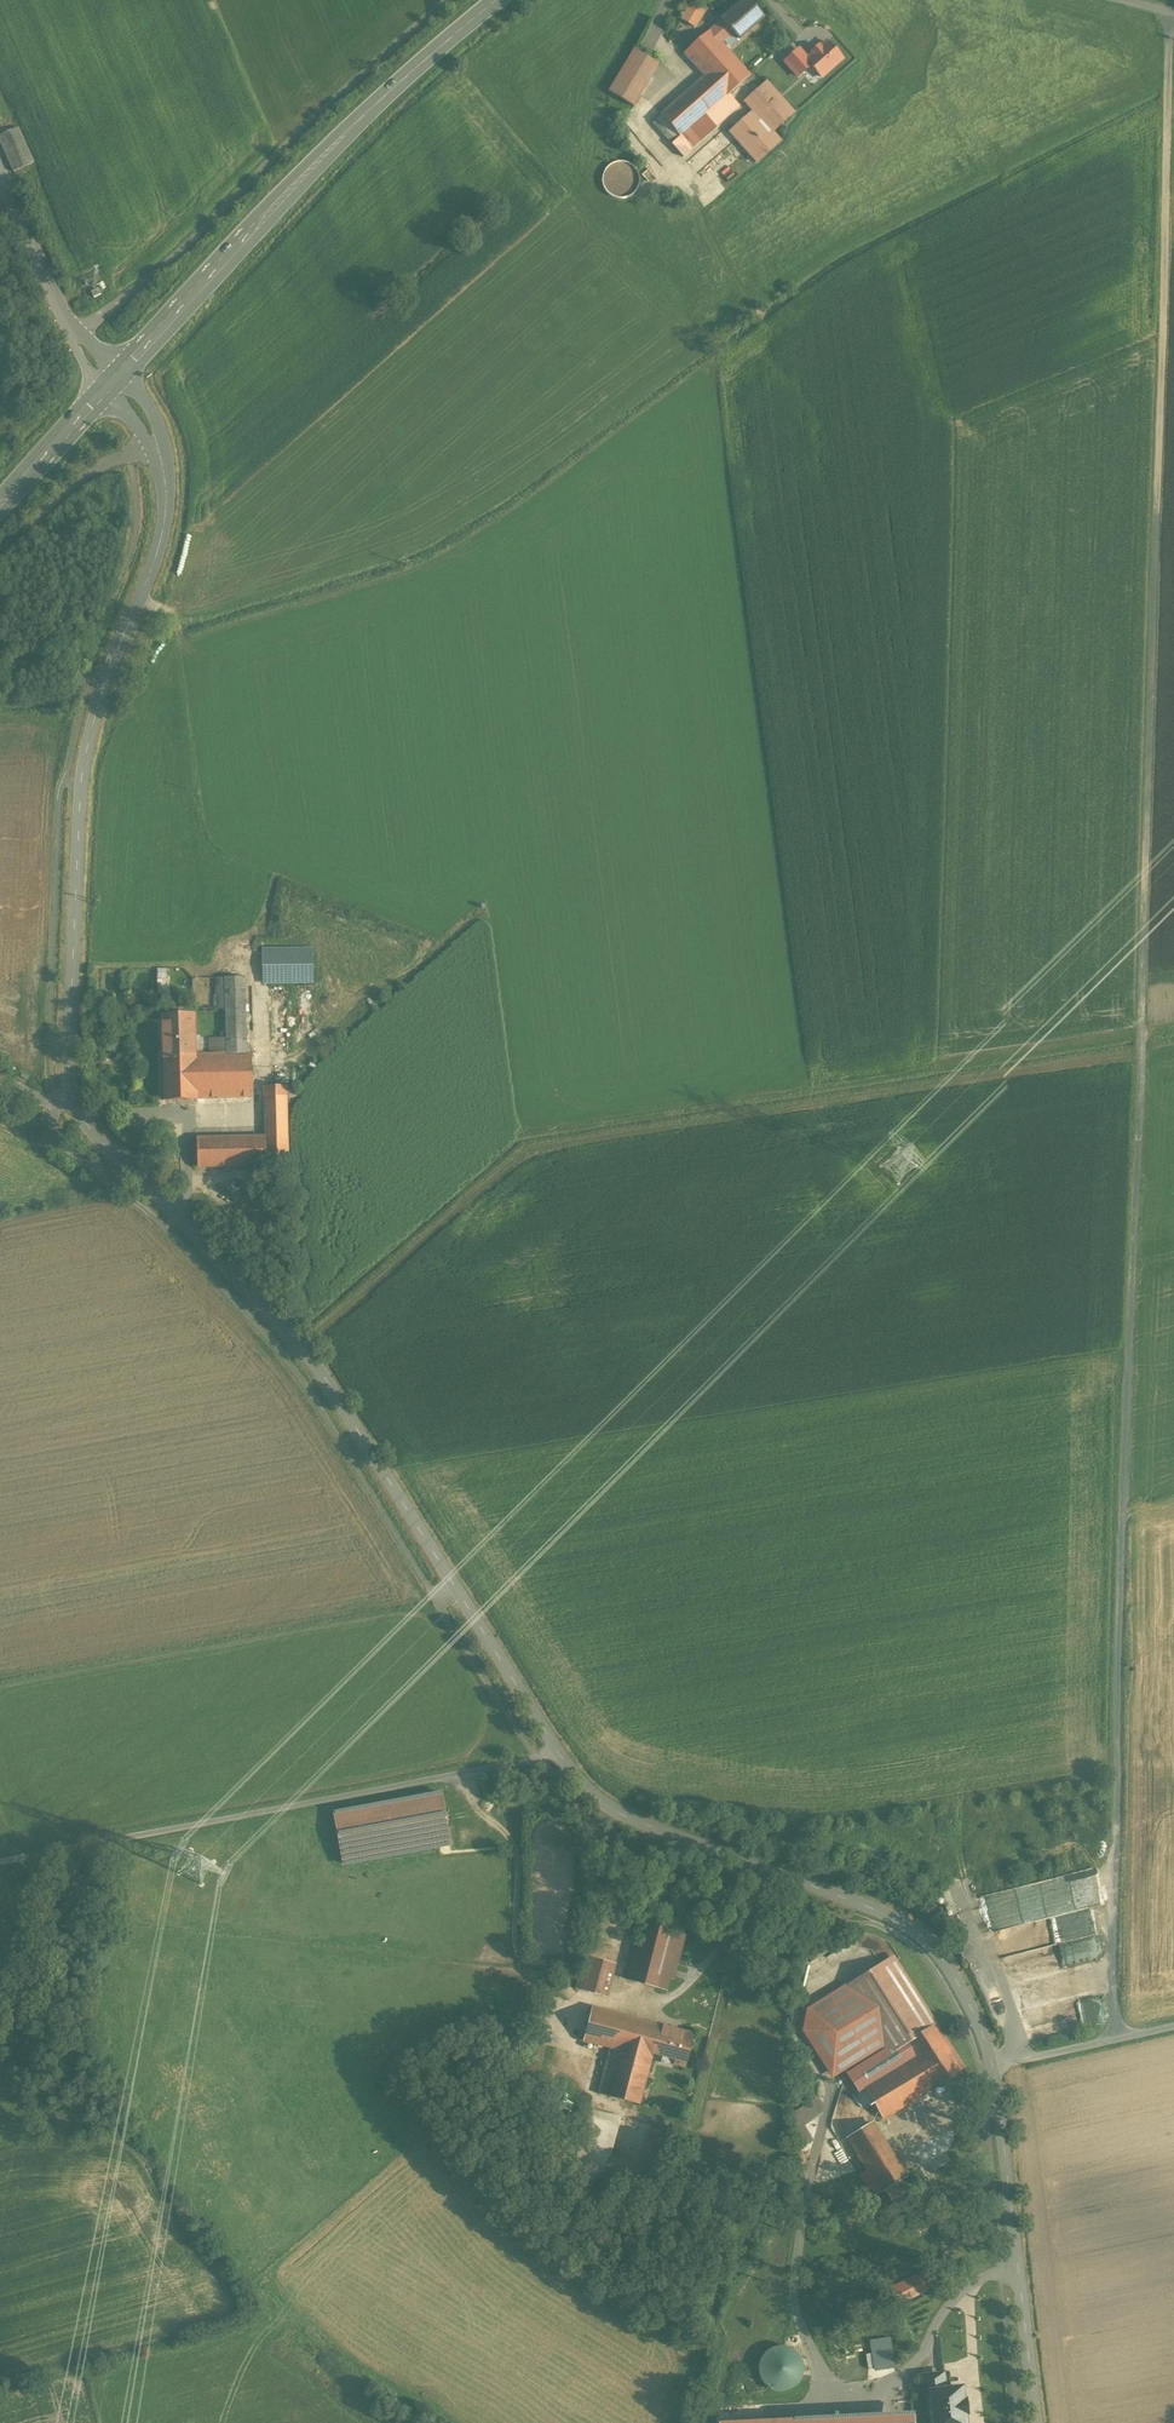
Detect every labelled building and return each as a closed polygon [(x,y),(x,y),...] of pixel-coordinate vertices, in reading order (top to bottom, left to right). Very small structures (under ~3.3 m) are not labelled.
[(720,42),(732,33),(739,40),(763,17),(747,0),(744,0),(710,31),(720,42)] [(691,5),(681,19),(694,27),(704,13),(691,5)] [(720,42),(710,31),(685,54),(704,76),(651,124),(683,158),(739,106),(728,95),(749,75),(720,42)] [(826,42),(820,48),(818,47),(811,53),(812,55),(806,60),(821,78),(840,61),(842,59),(826,42)] [(659,65),(634,50),(609,92),(634,107),(659,65)] [(793,113),(766,82),(744,102),(753,111),(729,132),(756,163),(780,141),(772,132),(793,113)] [(0,135),(0,141),(14,172),(34,163),(17,127),(0,135)] [(623,162),(618,162),(614,163),(610,165),(606,168),(604,172),(602,177),(602,181),(603,186),(605,190),(607,194),(611,197),(615,198),(620,199),(625,199),(629,197),(633,194),(636,191),(638,187),(639,182),(639,177),(637,173),(635,169),(632,166),(628,163),(623,162)] [(312,949),(262,950),(263,982),(312,981),(312,949)] [(219,1054),(195,1055),(196,1099),(252,1097),(251,1053),(246,1053),(244,977),(216,978),(217,1009),(225,1009),(226,1038),(219,1038),(219,1054)] [(196,1099),(195,1055),(195,1052),(201,1051),(200,1040),(194,1040),(193,1015),(162,1015),(165,1100),(196,1099)] [(266,1136),(197,1138),(198,1167),(288,1164),(286,1098),(297,1097),(296,1085),(264,1086),(266,1136)] [(440,1793),(335,1813),(344,1864),(438,1846),(449,1844),(440,1793)] [(1027,1886),(1030,1898),(1041,1895),(1037,1882),(1027,1886)] [(673,1921),(647,1914),(640,1941),(636,1940),(626,1977),(665,1988),(668,1976),(672,1977),(684,1932),(671,1929),(673,1921)] [(613,1962),(587,1955),(579,1986),(605,1993),(613,1962)] [(965,2070),(895,1961),(847,1991),(812,2012),(809,2029),(837,2075),(844,2070),(858,2092),(864,2089),(883,2119),(965,2070)] [(812,2012),(847,1991),(844,1986),(806,2009),(802,2030),(832,2077),(837,2075),(809,2029),(812,2012)] [(693,2035),(590,2007),(581,2039),(618,2049),(616,2057),(607,2055),(596,2093),(637,2104),(651,2052),(673,2058),(671,2064),(684,2067),(693,2035)] [(822,2109),(817,2099),(791,2115),(797,2124),(790,2128),(802,2147),(812,2141),(800,2122),(822,2109)] [(619,2116),(588,2109),(586,2114),(573,2169),(605,2176),(619,2116)] [(891,2198),(905,2189),(899,2180),(906,2176),(867,2115),(836,2135),(874,2195),(885,2188),(891,2198)] [(895,2254),(848,2277),(856,2294),(903,2271),(895,2254)] [(895,2296),(899,2303),(935,2286),(928,2271),(892,2288),(895,2296)] [(889,2334),(881,2336),(889,2364),(897,2362),(889,2334)] [(796,2352),(790,2348),(784,2346),(778,2346),(771,2348),(766,2351),(762,2356),(759,2362),(758,2368),(759,2374),(761,2380),(766,2385),(771,2389),(777,2391),(783,2391),(790,2389),(795,2386),(799,2381),(802,2375),(803,2369),(802,2362),(800,2356),(796,2352)] [(931,2391),(941,2390),(940,2374),(923,2376),(925,2393),(931,2392),(931,2391)] [(931,2391),(931,2392),(934,2422),(964,2422),(960,2388),(941,2390),(931,2391)] [(724,2422),(910,2422),(909,2412),(724,2422)]
